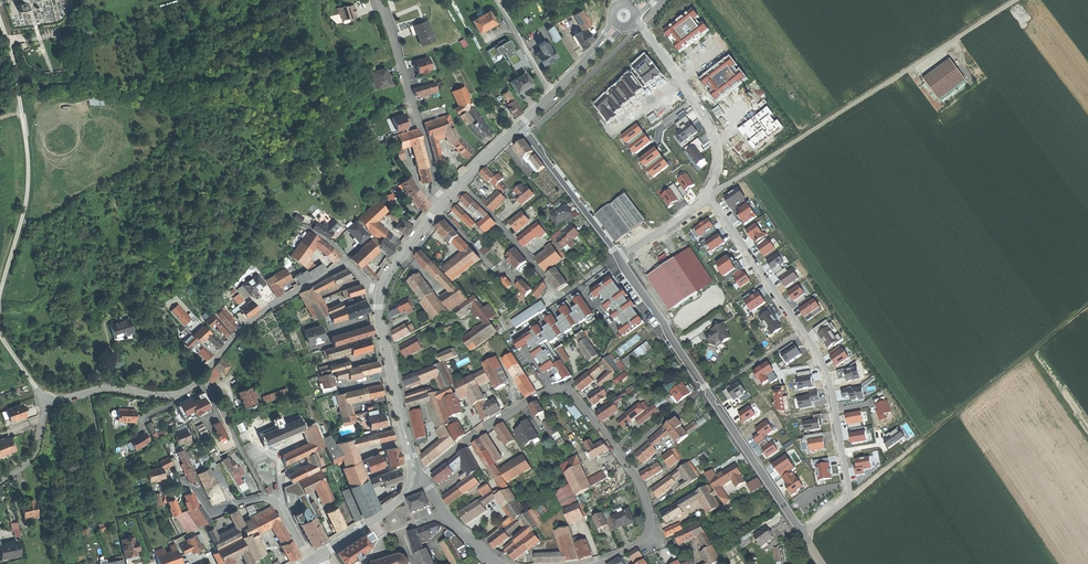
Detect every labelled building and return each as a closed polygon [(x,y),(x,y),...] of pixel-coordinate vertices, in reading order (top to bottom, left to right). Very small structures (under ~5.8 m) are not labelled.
[(17,5),(16,6),(18,13),(26,10),(23,3),(17,5)] [(345,6),(337,9),(339,15),(340,14),(342,21),(348,19),(348,21),(358,18),(356,12),(354,13),(353,10),(355,10),(354,5),(345,8),(345,6)] [(584,9),(581,11),(589,25),(592,23),(584,9)] [(575,13),(583,28),(589,25),(581,11),(575,13)] [(472,22),(479,33),(489,27),(495,24),(488,12),(484,15),(478,18),(472,22)] [(427,21),(411,28),(413,35),(417,34),(419,39),(421,46),(434,41),(427,21)] [(548,29),(555,40),(560,38),(553,26),(548,29)] [(587,28),(572,36),(578,45),(580,43),(582,47),(585,45),(588,43),(588,42),(593,39),(587,28)] [(463,48),(468,45),(464,38),(459,41),(463,48)] [(495,48),(489,52),(492,58),(497,55),(498,57),(503,54),(506,60),(508,59),(512,66),(521,61),(517,54),(514,55),(511,49),(512,48),(509,41),(506,43),(504,40),(497,44),(499,47),(495,49),(495,48)] [(538,45),(541,50),(548,46),(545,41),(538,45)] [(541,50),(536,53),(543,64),(557,55),(550,45),(548,46),(541,50)] [(558,57),(557,55),(543,64),(544,65),(551,61),(558,57)] [(429,58),(416,62),(420,75),(433,71),(429,58)] [(939,102),(967,82),(952,61),(924,81),(939,102)] [(386,68),(371,72),(377,89),(391,85),(388,76),(386,68)] [(524,74),(510,83),(517,94),(524,90),(531,85),(524,74)] [(436,83),(428,85),(430,92),(431,94),(438,92),(436,83)] [(415,96),(430,92),(428,85),(413,89),(414,92),(415,96)] [(464,86),(452,92),(457,105),(459,107),(463,113),(464,113),(469,109),(473,107),(468,99),(469,98),(464,86)] [(504,94),(510,103),(514,100),(509,91),(504,94)] [(89,105),(104,105),(104,100),(104,95),(89,95),(89,100),(89,105)] [(510,103),(507,104),(510,109),(513,113),(515,117),(519,115),(522,112),(514,100),(510,103)] [(458,116),(463,113),(459,107),(453,110),(458,116)] [(480,116),(473,107),(469,109),(476,119),(480,116)] [(470,121),(464,113),(463,113),(458,116),(465,125),(470,121)] [(406,115),(392,119),(396,133),(408,129),(406,123),(408,122),(406,115)] [(449,115),(444,117),(448,130),(453,128),(449,115)] [(484,121),(480,116),(476,119),(479,124),(480,125),(483,121),(484,121)] [(681,131),(692,123),(687,116),(676,124),(681,131)] [(424,124),(428,137),(434,135),(444,132),(448,130),(444,117),(424,124)] [(493,132),(483,121),(480,125),(479,125),(477,127),(481,130),(482,132),(487,137),(490,135),(493,132)] [(686,141),(699,132),(692,123),(681,131),(679,132),(686,141)] [(651,141),(639,124),(624,135),(636,151),(651,141)] [(458,137),(453,128),(448,130),(444,132),(451,144),(458,137)] [(400,148),(413,144),(421,142),(419,135),(417,129),(397,135),(400,148)] [(396,149),(400,148),(397,135),(392,136),(396,149)] [(472,151),(458,137),(451,144),(464,158),(468,155),(472,151)] [(703,144),(699,138),(686,147),(698,163),(705,158),(701,152),(704,150),(701,146),(703,144)] [(413,144),(419,169),(427,167),(428,167),(421,142),(413,144)] [(516,149),(524,160),(526,158),(533,152),(525,142),(520,145),(516,149)] [(442,163),(436,144),(431,145),(436,164),(442,163)] [(670,165),(657,148),(642,160),(655,177),(670,165)] [(403,149),(397,152),(401,162),(406,160),(403,149)] [(545,168),(533,152),(526,158),(527,159),(528,159),(530,161),(532,160),(541,171),(545,168)] [(419,169),(418,169),(422,183),(430,181),(428,173),(427,167),(419,169)] [(480,174),(489,184),(492,181),(496,178),(495,176),(487,168),(484,171),(480,174)] [(696,184),(688,173),(680,180),(688,191),(696,184)] [(498,176),(496,178),(501,183),(504,179),(500,174),(498,176)] [(384,195),(390,205),(404,195),(403,194),(409,191),(415,187),(409,177),(393,189),(388,192),(384,195)] [(501,183),(496,178),(492,181),(496,186),(501,183)] [(506,189),(501,183),(496,186),(502,192),(506,189)] [(677,188),(674,184),(660,193),(669,206),(683,196),(677,188)] [(682,185),(677,188),(683,196),(688,193),(682,185)] [(519,201),(523,205),(534,195),(528,188),(525,190),(522,186),(515,192),(519,196),(521,199),(519,201)] [(417,190),(415,187),(409,191),(410,196),(417,190)] [(732,208),(747,198),(740,188),(725,198),(732,208)] [(429,205),(417,190),(410,196),(422,213),(426,208),(429,205)] [(613,201),(633,228),(648,217),(627,191),(613,201)] [(489,209),(493,213),(507,200),(499,192),(485,205),(489,209)] [(463,198),(461,201),(469,209),(476,203),(467,195),(463,198)] [(357,218),(372,236),(382,229),(376,225),(373,222),(386,210),(377,200),(357,218)] [(619,239),(633,228),(613,201),(611,200),(598,210),(619,239)] [(481,209),(476,203),(469,209),(470,210),(471,210),(475,214),(477,212),(478,212),(481,209)] [(757,214),(749,203),(736,212),(743,223),(757,214)] [(463,218),(466,215),(458,206),(455,208),(453,211),(461,220),(463,218)] [(551,217),(558,226),(572,215),(569,211),(565,206),(551,217)] [(488,216),(481,209),(478,212),(485,219),(488,216)] [(293,219),(300,223),(303,218),(297,213),(293,219)] [(387,215),(399,223),(401,219),(391,213),(387,215)] [(522,213),(510,223),(513,228),(517,232),(523,227),(524,228),(530,223),(527,219),(522,213)] [(476,225),(466,215),(463,218),(473,228),(476,225)] [(496,224),(488,216),(485,219),(478,225),(486,233),(496,224)] [(395,229),(405,236),(408,231),(411,227),(401,219),(399,223),(395,229)] [(716,227),(710,219),(696,227),(697,229),(701,236),(703,235),(716,227)] [(323,222),(321,226),(332,233),(340,226),(334,221),(329,225),(325,223),(323,222)] [(347,229),(349,232),(358,225),(356,221),(352,224),(347,228),(347,229)] [(769,230),(762,221),(748,231),(756,242),(765,235),(764,233),(769,230)] [(442,226),(438,230),(451,245),(454,242),(460,237),(446,222),(442,226)] [(316,223),(312,229),(320,234),(327,238),(332,233),(321,226),(316,223)] [(539,224),(532,229),(538,236),(541,239),(547,234),(539,224)] [(358,225),(349,232),(354,238),(359,243),(368,236),(358,225)] [(557,242),(563,249),(568,245),(572,241),(578,236),(575,232),(571,227),(565,232),(567,234),(557,242)] [(718,231),(716,227),(703,235),(705,239),(718,231)] [(382,237),(383,236),(386,232),(382,229),(372,236),(378,238),(380,235),(382,237)] [(518,240),(524,247),(538,236),(532,229),(518,240)] [(293,252),(304,260),(304,259),(315,244),(319,239),(308,231),(293,252)] [(386,232),(383,236),(396,246),(400,242),(386,232)] [(726,242),(720,233),(705,243),(711,252),(726,242)] [(486,235),(475,245),(479,250),(484,256),(488,253),(483,248),(485,246),(482,243),(489,238),(486,235)] [(768,239),(765,235),(756,242),(755,242),(765,256),(777,248),(770,238),(768,239)] [(473,251),(460,237),(454,242),(466,255),(467,256),(473,251)] [(350,259),(358,267),(362,264),(379,248),(377,246),(382,240),(372,238),(350,259)] [(326,243),(319,239),(315,244),(320,249),(326,243)] [(383,239),(382,240),(377,246),(379,248),(389,256),(392,252),(395,249),(383,239)] [(678,244),(680,248),(688,244),(685,240),(678,244)] [(323,252),(329,245),(326,243),(320,249),(323,252)] [(547,248),(549,250),(551,249),(553,251),(561,262),(563,260),(552,244),(547,248)] [(336,252),(329,245),(323,252),(326,254),(326,255),(334,263),(340,256),(336,252)] [(690,248),(679,255),(702,290),(713,283),(690,248)] [(516,249),(506,257),(507,258),(512,264),(517,270),(527,262),(516,249)] [(481,260),(473,251),(467,256),(466,255),(445,272),(453,282),(481,260)] [(541,268),(545,273),(561,262),(553,251),(550,253),(537,262),(541,268)] [(300,264),(304,260),(293,252),(290,256),(300,264)] [(416,258),(427,270),(428,269),(434,264),(422,252),(419,255),(416,258)] [(786,261),(781,253),(768,261),(773,269),(781,265),(786,261)] [(653,273),(676,307),(702,290),(679,255),(653,273)] [(734,262),(730,255),(717,264),(727,278),(742,267),(737,260),(734,262)] [(322,263),(307,273),(310,278),(311,277),(312,278),(326,269),(322,263)] [(362,264),(358,267),(365,274),(369,270),(362,264)] [(443,274),(434,264),(428,269),(438,280),(439,279),(443,274)] [(783,269),(781,265),(773,269),(776,274),(783,269)] [(266,279),(269,284),(276,280),(279,286),(292,279),(285,268),(266,279)] [(781,278),(790,271),(788,268),(777,275),(780,278),(781,278)] [(346,269),(331,276),(334,283),(335,284),(350,277),(348,273),(346,269)] [(548,276),(559,292),(568,285),(557,269),(552,273),(548,276)] [(734,274),(737,277),(744,272),(741,269),(734,274)] [(800,278),(794,269),(790,271),(781,278),(787,287),(800,278)] [(306,270),(300,274),(305,281),(310,278),(307,273),(306,270)] [(375,275),(369,270),(365,274),(370,280),(375,275)] [(741,288),(752,280),(745,271),(744,272),(737,277),(734,279),(741,288)] [(297,280),(300,284),(302,282),(305,281),(300,274),(300,273),(295,276),(295,277),(297,280)] [(671,311),(676,307),(653,273),(648,276),(671,311)] [(453,284),(443,274),(439,279),(452,292),(457,289),(453,284)] [(257,275),(243,285),(250,295),(257,290),(264,285),(257,275)] [(620,289),(610,275),(593,288),(598,295),(599,295),(612,285),(617,292),(604,301),(603,302),(608,308),(611,306),(614,310),(611,312),(616,319),(633,306),(628,300),(626,301),(623,298),(625,296),(620,289)] [(331,276),(313,286),(316,291),(334,283),(331,276)] [(409,283),(416,293),(426,286),(419,276),(414,280),(409,283)] [(501,281),(509,289),(512,287),(505,278),(501,281)] [(276,280),(269,284),(277,297),(280,295),(284,293),(279,286),(276,280)] [(515,296),(520,301),(532,290),(524,280),(517,286),(521,291),(515,296)] [(533,293),(537,298),(547,286),(544,282),(533,293)] [(237,290),(244,299),(250,295),(243,285),(237,290)] [(346,289),(348,297),(363,292),(362,289),(361,285),(346,289)] [(599,295),(604,301),(617,292),(612,285),(599,295)] [(807,293),(801,285),(789,293),(795,301),(796,301),(804,294),(807,293)] [(313,286),(302,292),(309,306),(321,300),(319,297),(316,291),(313,286)] [(416,293),(423,303),(433,295),(426,286),(416,293)] [(467,298),(459,287),(457,289),(452,292),(447,296),(441,299),(450,311),(467,298)] [(440,300),(441,299),(447,296),(441,290),(436,293),(440,300)] [(746,302),(759,293),(757,290),(744,299),(746,302)] [(334,291),(319,297),(321,300),(335,294),(334,291)] [(300,293),(307,307),(309,306),(302,292),(300,293)] [(753,312),(768,302),(760,292),(759,293),(746,302),(753,312)] [(435,294),(433,295),(423,303),(436,321),(449,313),(435,294)] [(578,304),(573,308),(575,311),(573,312),(574,314),(581,310),(580,308),(582,307),(580,303),(585,300),(582,294),(574,299),(578,304)] [(807,298),(804,294),(796,301),(798,304),(807,298)] [(628,299),(625,296),(623,298),(626,301),(628,300),(633,306),(616,319),(621,325),(619,327),(620,329),(619,329),(623,334),(626,332),(621,326),(638,313),(643,320),(644,320),(639,313),(638,313),(633,306),(636,304),(631,298),(628,299)] [(475,308),(480,316),(487,312),(476,297),(470,301),(475,308)] [(801,309),(814,301),(812,297),(799,306),(801,309)] [(392,313),(392,318),(414,308),(410,299),(391,308),(392,313)] [(821,307),(816,299),(814,301),(801,309),(806,317),(820,307),(821,307)] [(321,300),(309,306),(316,319),(328,314),(326,310),(321,300)] [(538,355),(548,369),(562,360),(566,367),(556,374),(552,376),(556,382),(564,377),(565,378),(571,374),(562,360),(550,341),(558,336),(558,337),(565,332),(565,331),(572,327),(580,322),(579,322),(588,316),(589,316),(594,313),(585,300),(580,303),(582,307),(580,308),(581,310),(574,314),(573,312),(571,309),(564,314),(567,319),(560,324),(559,322),(557,319),(549,323),(553,329),(545,333),(544,332),(545,331),(544,331),(540,324),(522,336),(527,343),(530,341),(534,348),(549,339),(550,341),(549,341),(552,346),(538,355)] [(249,305),(250,305),(251,306),(255,312),(260,308),(254,301),(249,305)] [(347,318),(347,320),(368,312),(366,307),(364,301),(343,309),(347,318)] [(460,319),(475,308),(470,301),(455,311),(458,315),(460,319)] [(516,327),(517,328),(541,312),(541,313),(545,310),(541,304),(543,303),(542,302),(512,322),(514,324),(515,322),(518,326),(516,327)] [(342,303),(326,310),(328,314),(343,307),(342,303)] [(191,318),(180,304),(173,310),(184,324),(191,318)] [(567,304),(560,309),(564,314),(571,309),(567,304)] [(239,316),(243,321),(250,316),(255,312),(251,306),(248,309),(239,316)] [(314,320),(316,319),(309,306),(307,307),(314,320)] [(822,310),(820,307),(806,317),(808,319),(822,310)] [(223,309),(216,315),(219,318),(225,312),(223,309)] [(338,321),(347,318),(343,309),(330,314),(332,320),(338,321)] [(783,328),(770,310),(761,317),(773,334),(783,328)] [(228,312),(226,314),(227,314),(233,321),(235,320),(228,312)] [(480,316),(486,324),(490,321),(492,320),(490,317),(487,312),(480,316)] [(209,327),(213,323),(225,336),(230,332),(213,313),(204,321),(209,327)] [(553,313),(546,318),(549,323),(557,319),(553,313)] [(638,313),(621,326),(626,332),(643,320),(638,313)] [(233,321),(227,314),(221,320),(231,332),(234,329),(237,326),(233,321)] [(564,314),(559,317),(561,321),(559,322),(560,324),(567,319),(564,314)] [(127,317),(109,322),(112,334),(120,331),(121,333),(125,332),(131,330),(127,317)] [(830,324),(826,319),(812,329),(824,347),(827,345),(829,347),(843,338),(832,322),(830,324)] [(727,320),(719,325),(720,327),(716,329),(715,328),(709,332),(708,335),(711,336),(711,342),(719,343),(720,340),(724,338),(725,340),(734,334),(730,328),(731,327),(727,320)] [(468,337),(475,348),(498,332),(490,321),(486,324),(468,337)] [(545,331),(544,332),(545,333),(553,329),(549,323),(544,327),(546,330),(544,331),(545,331)] [(394,332),(396,343),(412,334),(407,325),(394,332)] [(217,349),(222,344),(203,326),(198,330),(192,335),(200,343),(205,338),(217,349)] [(316,346),(325,344),(323,334),(320,326),(305,330),(309,344),(315,342),(316,346)] [(363,337),(372,334),(372,331),(371,326),(361,329),(363,337)] [(177,336),(180,339),(184,335),(188,339),(192,335),(185,328),(177,336)] [(334,346),(363,337),(361,329),(332,339),(334,346)] [(588,339),(584,332),(578,337),(582,343),(587,339),(588,339)] [(180,339),(184,343),(188,339),(184,335),(180,339)] [(527,343),(531,349),(531,350),(536,357),(540,364),(545,371),(548,369),(538,355),(552,346),(549,341),(550,341),(549,339),(534,348),(530,341),(527,343),(522,336),(517,339),(518,339),(514,341),(515,341),(519,348),(520,348),(522,346),(527,343)] [(471,351),(475,348),(468,337),(463,340),(471,351)] [(368,338),(348,343),(350,351),(351,355),(372,349),(370,345),(368,338)] [(184,343),(188,348),(192,344),(188,339),(184,343)] [(403,353),(406,358),(423,349),(420,345),(417,339),(400,348),(403,353)] [(599,356),(587,339),(582,343),(579,345),(590,362),(594,359),(599,356)] [(783,356),(797,346),(794,342),(780,352),(783,356)] [(326,356),(350,351),(348,343),(324,350),(326,356)] [(194,356),(195,357),(200,352),(192,344),(188,348),(194,355),(194,356)] [(789,364),(803,354),(797,346),(783,356),(789,364)] [(833,358),(843,350),(840,347),(830,354),(833,358)] [(562,348),(559,351),(566,363),(568,362),(570,361),(562,348)] [(509,349),(508,350),(509,352),(504,355),(519,379),(525,375),(509,349)] [(838,366),(851,357),(845,349),(843,350),(833,358),(838,366)] [(441,363),(455,357),(453,351),(439,357),(441,363)] [(197,358),(204,365),(206,363),(208,361),(200,352),(195,357),(196,358),(197,358)] [(601,363),(609,373),(613,378),(622,372),(618,367),(616,364),(610,356),(601,363)] [(220,359),(214,367),(224,374),(230,366),(220,359)] [(483,365),(496,390),(506,385),(494,360),(484,365),(483,365)] [(562,360),(548,369),(552,367),(556,374),(566,367),(562,360)] [(377,362),(358,366),(360,376),(380,371),(378,367),(377,362)] [(769,362),(753,372),(759,380),(761,379),(764,384),(769,380),(766,376),(774,371),(775,371),(769,362)] [(445,363),(432,368),(436,377),(442,391),(455,384),(445,363)] [(622,363),(618,367),(622,372),(626,368),(622,363)] [(321,375),(330,372),(329,370),(328,366),(320,369),(321,375)] [(347,379),(360,376),(358,366),(344,370),(347,379)] [(598,366),(588,374),(592,379),(595,377),(602,371),(598,366)] [(861,378),(858,366),(845,369),(847,376),(848,381),(861,378)] [(423,382),(436,377),(432,368),(419,373),(423,382)] [(847,376),(845,369),(839,371),(841,378),(847,376)] [(490,379),(485,370),(474,375),(479,385),(490,379)] [(778,378),(774,371),(766,376),(769,380),(771,383),(778,378)] [(627,372),(615,379),(617,383),(629,376),(627,372)] [(129,373),(128,382),(136,384),(138,375),(129,373)] [(331,373),(318,376),(319,382),(322,382),(323,388),(334,385),(333,382),(332,379),(334,378),(333,376),(332,376),(331,373)] [(407,388),(423,382),(419,373),(404,379),(405,383),(407,388)] [(599,384),(601,388),(614,379),(613,378),(609,373),(603,380),(599,384)] [(579,388),(582,392),(595,382),(594,381),(592,379),(588,374),(576,384),(579,388)] [(474,406),(476,406),(484,401),(486,400),(479,385),(474,375),(455,384),(459,393),(456,394),(459,401),(462,401),(469,396),(474,406)] [(536,392),(525,375),(519,379),(516,381),(527,398),(532,395),(536,392)] [(815,386),(813,376),(799,378),(797,379),(799,389),(815,386)] [(747,391),(741,381),(728,389),(733,397),(734,399),(739,395),(740,397),(745,394),(744,392),(747,391)] [(491,382),(487,384),(491,392),(495,390),(491,382)] [(672,397),(677,404),(690,394),(686,389),(685,387),(683,384),(671,392),(674,396),(672,397)] [(382,385),(366,388),(367,396),(368,398),(384,395),(383,390),(382,385)] [(443,391),(426,397),(428,402),(439,431),(447,427),(452,424),(442,399),(455,394),(452,386),(443,391)] [(249,387),(237,392),(241,401),(244,409),(251,405),(256,404),(256,403),(254,398),(252,393),(249,387)] [(261,395),(263,402),(289,394),(287,387),(261,395)] [(864,387),(843,390),(844,396),(852,395),(853,401),(866,399),(864,387)] [(361,398),(367,396),(366,388),(355,390),(357,399),(361,398)] [(591,401),(594,405),(607,396),(602,388),(589,397),(591,401)] [(733,397),(728,389),(724,392),(728,399),(733,397)] [(349,401),(357,399),(355,390),(347,392),(349,401)] [(408,401),(427,395),(425,391),(425,390),(417,392),(417,393),(407,396),(408,401)] [(816,406),(815,401),(821,400),(819,390),(811,392),(812,396),(797,399),(799,409),(816,406)] [(191,399),(177,407),(184,421),(196,414),(198,420),(214,412),(204,392),(198,395),(200,399),(193,402),(191,399)] [(336,395),(341,417),(353,414),(349,401),(347,392),(336,395)] [(456,394),(443,400),(450,418),(464,413),(459,401),(456,394)] [(409,408),(428,402),(426,397),(426,396),(408,402),(409,408)] [(301,398),(309,418),(312,416),(304,397),(301,398)] [(621,397),(614,402),(619,411),(626,406),(622,401),(623,400),(621,397)] [(486,400),(484,401),(493,416),(502,411),(495,400),(490,403),(488,399),(486,400)] [(484,401),(476,406),(485,421),(489,419),(493,416),(484,401)] [(566,405),(577,420),(583,415),(572,401),(566,405)] [(892,412),(889,401),(879,405),(883,415),(892,412)] [(530,407),(537,418),(545,413),(538,402),(534,405),(530,407)] [(600,418),(602,422),(619,411),(614,402),(597,414),(600,418)] [(645,403),(628,416),(632,421),(648,408),(645,403)] [(9,419),(10,422),(24,416),(22,410),(23,410),(22,408),(21,404),(6,410),(9,419)] [(654,405),(647,410),(652,417),(659,412),(654,405)] [(747,422),(758,414),(752,406),(741,413),(747,422)] [(124,409),(117,409),(117,421),(134,421),(134,409),(124,409)] [(4,421),(9,419),(6,410),(0,412),(4,421)] [(640,416),(645,423),(652,417),(647,410),(640,416)] [(360,421),(369,419),(368,416),(367,411),(353,414),(341,417),(342,421),(356,418),(356,420),(360,420),(360,421)] [(421,411),(411,413),(414,426),(418,440),(427,437),(428,437),(421,411)] [(865,422),(863,411),(847,414),(849,425),(863,422),(865,422)] [(383,413),(368,416),(369,419),(371,428),(385,425),(384,420),(383,413)] [(608,429),(613,436),(632,421),(628,416),(627,414),(608,429)] [(822,428),(822,425),(824,425),(822,414),(815,415),(815,421),(804,423),(806,431),(822,428)] [(285,437),(304,429),(315,424),(312,416),(309,418),(301,422),(300,418),(281,426),(285,437)] [(674,419),(660,432),(665,437),(669,433),(674,440),(678,444),(688,436),(674,419)] [(550,420),(543,424),(547,429),(549,428),(553,425),(550,420)] [(146,422),(150,432),(154,430),(150,421),(146,422)] [(226,434),(221,421),(213,424),(218,437),(226,434)] [(520,429),(515,433),(525,447),(533,442),(539,438),(528,421),(523,425),(519,427),(520,429)] [(775,430),(769,421),(757,428),(760,433),(754,437),(758,443),(765,439),(763,437),(775,430)] [(449,428),(453,434),(457,442),(462,438),(466,435),(461,423),(454,425),(449,428)] [(315,424),(304,429),(310,444),(313,452),(324,447),(315,424)] [(500,427),(496,429),(507,447),(508,446),(515,441),(504,424),(500,427)] [(562,437),(553,425),(549,428),(557,440),(562,437)] [(266,445),(285,437),(281,426),(261,434),(264,440),(266,445)] [(439,431),(443,442),(452,435),(447,427),(439,431)] [(890,439),(902,430),(899,427),(887,436),(890,439)] [(176,440),(178,444),(190,439),(186,429),(174,434),(176,440)] [(392,430),(376,434),(378,443),(394,439),(393,435),(392,430)] [(890,449),(906,437),(902,430),(890,439),(885,442),(890,449)] [(869,440),(867,431),(866,432),(852,434),(851,434),(852,443),(869,440)] [(139,435),(129,440),(134,450),(144,444),(144,443),(149,440),(144,433),(142,434),(139,436),(139,435)] [(809,440),(825,438),(824,433),(806,435),(807,441),(809,440)] [(367,443),(378,443),(376,434),(365,436),(367,443)] [(649,442),(650,443),(653,447),(662,439),(657,434),(649,442)] [(457,443),(452,435),(443,442),(427,454),(433,462),(457,443)] [(487,435),(482,439),(496,463),(500,460),(502,459),(491,440),(490,441),(487,435)] [(15,449),(13,443),(10,436),(0,440),(0,454),(15,449)] [(333,464),(342,460),(337,443),(333,444),(330,436),(322,439),(333,464)] [(353,446),(367,443),(365,436),(351,440),(353,446)] [(766,438),(765,439),(758,443),(761,448),(762,447),(769,443),(766,438)] [(827,449),(825,438),(809,440),(811,451),(827,449)] [(358,462),(353,446),(351,440),(337,443),(342,460),(344,467),(345,467),(357,462),(358,462)] [(477,442),(473,445),(479,456),(487,451),(480,440),(477,442)] [(773,440),(769,443),(762,447),(768,456),(779,450),(773,440)] [(519,447),(515,441),(508,446),(512,452),(513,451),(519,447)] [(585,444),(588,450),(594,447),(591,441),(585,444)] [(592,459),(593,459),(609,450),(606,446),(603,442),(594,447),(588,450),(588,451),(589,452),(592,459)] [(639,459),(643,463),(657,451),(653,447),(650,443),(636,455),(639,459)] [(285,466),(313,452),(310,444),(282,457),(285,466)] [(388,461),(389,466),(401,463),(399,455),(398,447),(386,450),(387,457),(388,461)] [(522,452),(519,447),(513,451),(516,456),(522,452)] [(468,449),(457,457),(461,464),(467,474),(469,478),(480,470),(468,449)] [(179,452),(185,463),(189,461),(183,450),(179,452)] [(663,457),(669,467),(677,460),(676,458),(672,451),(672,450),(663,457)] [(706,450),(696,457),(699,463),(710,456),(706,450)] [(491,456),(487,451),(479,456),(483,461),(485,460),(491,456)] [(309,465),(312,470),(317,468),(322,466),(317,452),(306,456),(309,465)] [(364,459),(370,473),(378,470),(384,467),(382,463),(379,454),(364,459)] [(427,467),(433,462),(427,454),(422,457),(427,467)] [(782,478),(797,468),(788,455),(773,465),(782,478)] [(230,456),(225,459),(240,485),(245,483),(241,477),(246,473),(242,466),(240,468),(235,460),(233,461),(230,456)] [(503,477),(491,456),(485,460),(498,479),(503,477)] [(577,456),(571,460),(562,465),(566,473),(571,484),(576,496),(593,488),(593,487),(589,480),(582,465),(577,456)] [(870,456),(855,458),(857,475),(865,474),(864,469),(872,468),(870,456)] [(457,457),(448,464),(453,471),(460,465),(461,464),(457,457)] [(522,459),(505,469),(501,472),(508,483),(532,468),(525,457),(522,459)] [(159,462),(161,467),(162,470),(172,465),(168,458),(159,462)] [(357,462),(345,467),(352,486),(365,481),(357,462)] [(701,477),(690,462),(687,464),(695,474),(697,473),(700,477),(701,477)] [(658,463),(650,469),(654,476),(663,471),(658,463)] [(834,478),(831,463),(830,463),(818,465),(820,480),(834,478)] [(436,481),(439,485),(454,473),(453,471),(448,464),(433,476),(436,481)] [(687,464),(679,470),(682,474),(687,482),(689,485),(698,479),(695,474),(687,464)] [(318,470),(317,468),(312,470),(309,465),(306,467),(309,474),(310,475),(318,470)] [(198,479),(191,466),(187,468),(184,469),(187,476),(190,483),(198,479)] [(705,475),(717,493),(722,489),(721,487),(726,484),(727,480),(731,481),(732,480),(737,487),(744,483),(740,475),(737,471),(738,470),(736,466),(717,477),(712,470),(705,475)] [(147,472),(150,482),(164,478),(163,474),(162,470),(161,467),(147,472)] [(342,468),(350,487),(352,486),(345,467),(344,467),(342,468)] [(292,483),(306,475),(303,468),(288,475),(290,479),(292,483)] [(211,469),(199,475),(206,488),(218,483),(211,469)] [(397,469),(380,476),(383,481),(385,487),(402,480),(400,475),(397,469)] [(643,478),(645,482),(654,476),(650,469),(640,474),(643,478)] [(663,481),(664,482),(667,485),(682,474),(679,470),(663,481)] [(304,492),(318,486),(325,482),(320,471),(298,481),(299,483),(304,492)] [(797,478),(793,471),(783,478),(787,483),(786,484),(793,495),(798,491),(805,486),(799,477),(797,478)] [(604,472),(589,480),(593,487),(608,479),(604,472)] [(462,484),(459,486),(465,494),(480,484),(474,475),(462,484)] [(380,476),(366,481),(369,487),(383,481),(380,476)] [(509,487),(503,477),(498,479),(496,480),(502,490),(509,487)] [(748,486),(753,494),(763,488),(758,479),(748,486)] [(350,487),(349,488),(362,517),(378,508),(376,505),(369,487),(366,481),(365,481),(352,486),(350,487)] [(247,482),(245,483),(240,485),(239,486),(244,493),(250,489),(247,482)] [(318,486),(326,501),(333,498),(326,482),(325,482),(318,486)] [(655,494),(658,498),(669,489),(667,485),(664,482),(652,490),(655,494)] [(299,483),(287,488),(288,493),(294,494),(298,495),(300,497),(302,500),(304,504),(304,507),(303,511),(305,512),(307,509),(309,507),(311,506),(310,503),(304,492),(299,483)] [(479,490),(484,498),(493,492),(489,484),(479,490)] [(576,496),(571,484),(557,493),(561,504),(577,497),(576,496)] [(711,485),(708,487),(714,497),(717,495),(711,485)] [(446,501),(449,505),(465,494),(459,486),(444,497),(446,501)] [(708,486),(696,493),(699,497),(709,514),(720,507),(714,497),(708,487),(708,486)] [(355,522),(362,517),(349,488),(342,492),(355,522)] [(496,496),(504,508),(518,500),(510,489),(496,496)] [(725,494),(722,489),(717,493),(720,498),(725,494)] [(197,504),(193,492),(185,494),(188,506),(197,504)] [(484,498),(479,501),(484,507),(496,498),(493,492),(484,498)] [(210,496),(213,506),(221,504),(227,502),(225,493),(210,496)] [(410,507),(413,513),(430,506),(425,493),(408,500),(410,507)] [(696,493),(678,504),(681,510),(699,497),(696,493)] [(152,495),(154,503),(155,503),(161,501),(159,494),(152,495)] [(389,496),(376,505),(378,508),(391,499),(389,496)] [(561,504),(564,511),(580,505),(577,497),(561,504)] [(504,508),(511,518),(513,522),(514,522),(526,513),(518,500),(504,508)] [(311,506),(317,517),(321,515),(314,501),(310,503),(311,506)] [(479,501),(460,514),(463,520),(466,524),(487,511),(484,507),(479,501)] [(21,506),(24,519),(37,516),(34,503),(33,503),(29,504),(26,505),(21,506)] [(543,503),(536,509),(541,517),(550,512),(543,503)] [(664,519),(667,523),(683,513),(681,510),(678,504),(662,514),(664,519)] [(204,505),(177,516),(188,533),(215,521),(204,505)] [(580,505),(564,511),(570,524),(585,518),(580,505)] [(250,518),(251,521),(256,531),(257,533),(273,525),(279,521),(271,507),(250,518)] [(303,525),(316,518),(309,507),(307,509),(305,512),(298,516),(303,525)] [(326,513),(335,532),(340,529),(346,527),(337,508),(329,512),(326,513)] [(535,508),(531,511),(541,526),(546,523),(541,517),(536,509),(535,508)] [(229,514),(236,527),(236,529),(244,525),(237,510),(232,512),(229,514)] [(629,510),(611,518),(617,529),(625,525),(626,527),(635,523),(632,516),(629,510)] [(522,523),(527,530),(530,534),(541,526),(531,511),(519,520),(522,523)] [(605,527),(608,526),(602,514),(594,518),(598,529),(601,527),(602,529),(605,527)] [(303,525),(314,547),(322,543),(328,540),(316,518),(303,525)] [(500,527),(502,530),(513,522),(511,518),(500,527)] [(508,534),(522,523),(519,520),(505,530),(508,534)] [(250,534),(242,538),(253,560),(264,555),(252,534),(256,531),(251,521),(245,524),(250,534)] [(286,533),(279,521),(273,525),(279,536),(286,533)] [(436,523),(432,524),(435,532),(439,531),(441,526),(436,523)] [(409,533),(417,555),(426,551),(423,544),(427,542),(426,539),(434,536),(433,533),(435,532),(432,524),(422,528),(409,533)] [(667,537),(683,531),(680,524),(664,531),(667,537)] [(680,544),(699,536),(705,533),(700,525),(676,536),(678,541),(680,544)] [(211,539),(216,550),(241,538),(236,529),(236,527),(216,537),(211,539)] [(557,531),(559,539),(571,535),(569,527),(557,531)] [(81,530),(83,537),(89,536),(87,528),(81,530)] [(754,537),(761,546),(769,541),(773,538),(770,534),(767,528),(754,537)] [(207,532),(211,539),(216,537),(213,529),(207,532)] [(484,541),(486,543),(501,531),(499,529),(484,541)] [(452,539),(455,545),(462,542),(457,537),(455,534),(449,530),(445,534),(448,541),(451,540),(452,539)] [(510,538),(508,534),(505,530),(489,542),(492,546),(495,550),(510,538)] [(515,541),(515,542),(518,545),(530,534),(527,530),(515,541)] [(290,540),(286,533),(279,536),(284,544),(290,540)] [(534,533),(524,541),(530,549),(540,541),(534,533)] [(699,536),(706,550),(712,547),(705,533),(699,536)] [(202,534),(181,545),(186,555),(194,551),(195,555),(208,548),(202,534)] [(566,562),(580,560),(572,535),(571,535),(559,539),(564,555),(566,562)] [(344,563),(345,563),(356,557),(371,547),(366,540),(364,536),(363,536),(337,553),(344,563)] [(121,540),(125,558),(132,556),(137,555),(136,549),(138,548),(137,541),(134,542),(133,538),(121,540)] [(574,540),(581,560),(587,558),(592,556),(587,541),(581,543),(579,538),(574,540)] [(217,551),(223,562),(231,558),(241,553),(247,550),(241,539),(217,551)] [(291,540),(290,540),(284,544),(280,546),(289,561),(294,558),(299,555),(291,540)] [(451,540),(448,541),(443,543),(455,563),(461,563),(464,562),(451,540)] [(0,545),(0,550),(2,559),(19,555),(17,541),(8,543),(0,545)] [(512,557),(515,561),(530,549),(524,541),(509,553),(512,557)] [(770,542),(769,541),(761,546),(763,549),(769,546),(768,544),(770,542)] [(455,545),(458,550),(466,546),(462,542),(455,545)] [(506,550),(508,553),(518,545),(515,542),(506,550)] [(707,563),(715,563),(720,561),(712,547),(706,550),(701,552),(707,563)] [(154,551),(156,557),(165,553),(163,548),(154,551)] [(158,563),(181,563),(182,563),(176,549),(171,551),(165,553),(156,557),(158,563)] [(426,551),(417,555),(418,558),(417,558),(420,563),(435,563),(428,549),(426,551)] [(638,549),(630,554),(634,561),(633,561),(635,563),(643,557),(638,549)] [(247,550),(241,553),(246,563),(254,563),(247,550)] [(219,563),(223,563),(217,552),(214,554),(219,563)] [(400,555),(370,563),(411,563),(409,559),(406,556),(403,555),(400,555)] [(536,563),(566,562),(564,555),(536,556),(536,563)]
